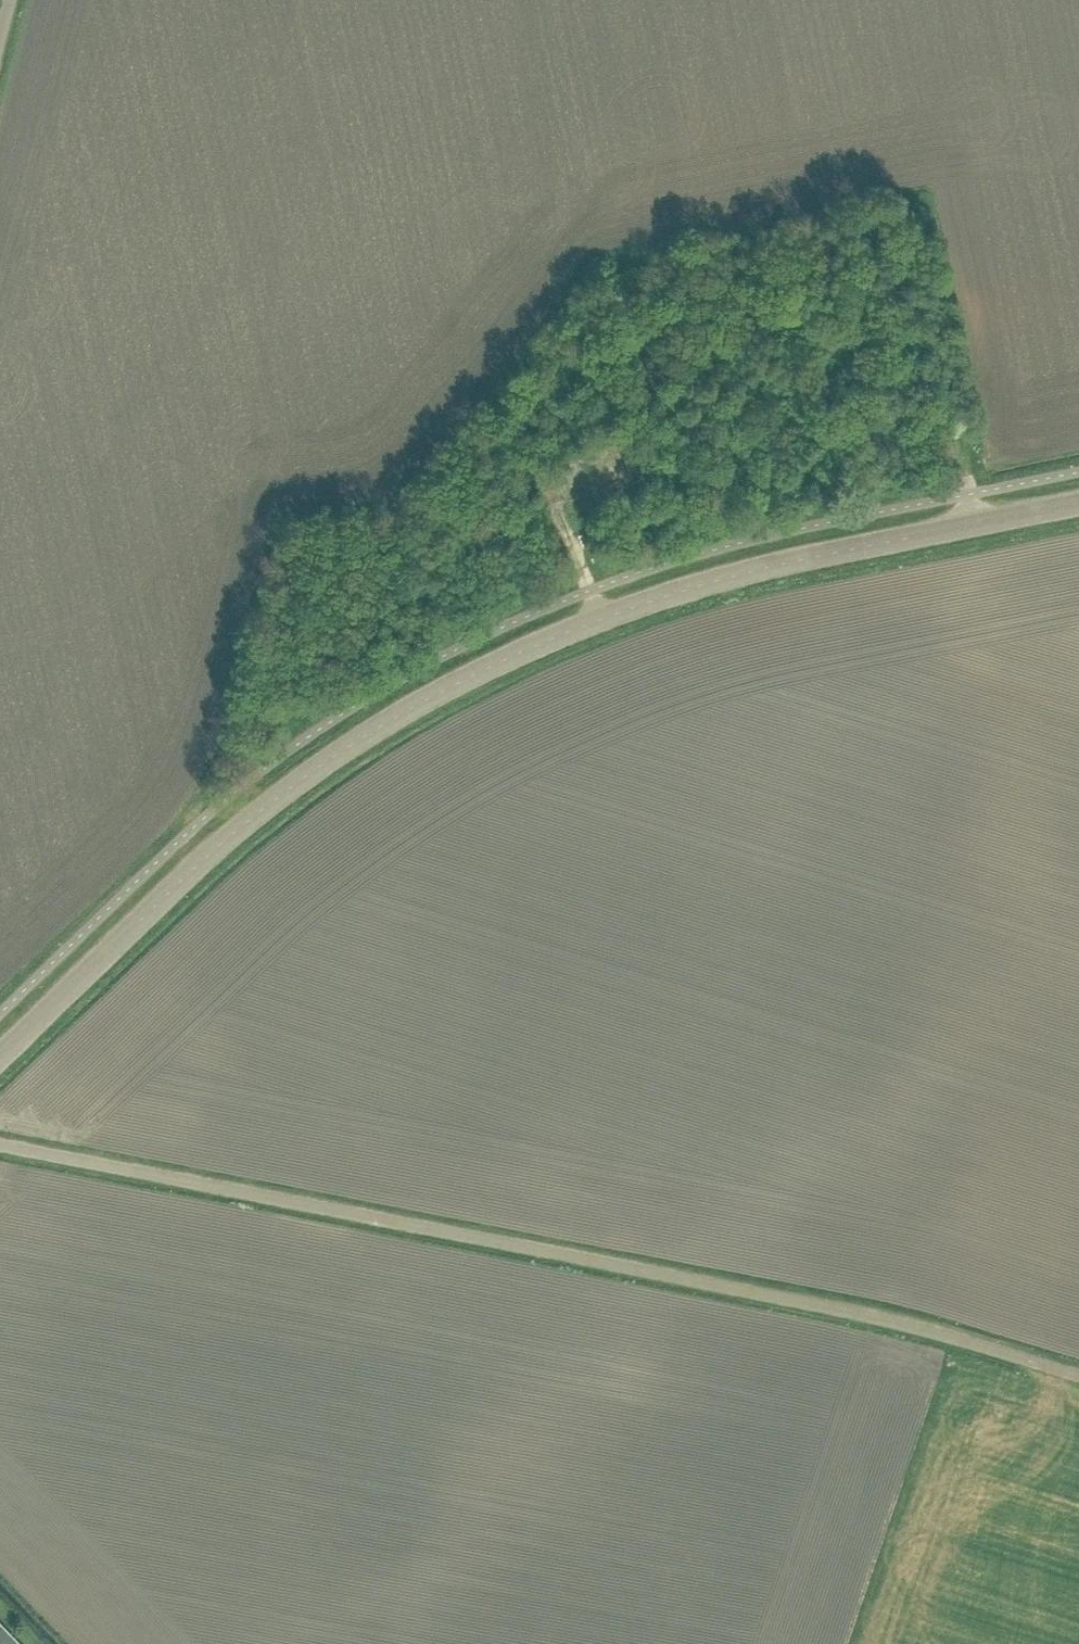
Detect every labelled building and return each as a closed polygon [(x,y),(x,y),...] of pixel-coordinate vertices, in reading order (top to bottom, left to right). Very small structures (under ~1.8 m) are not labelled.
[(0,1624),(0,1643),(20,1643),(0,1624)]
